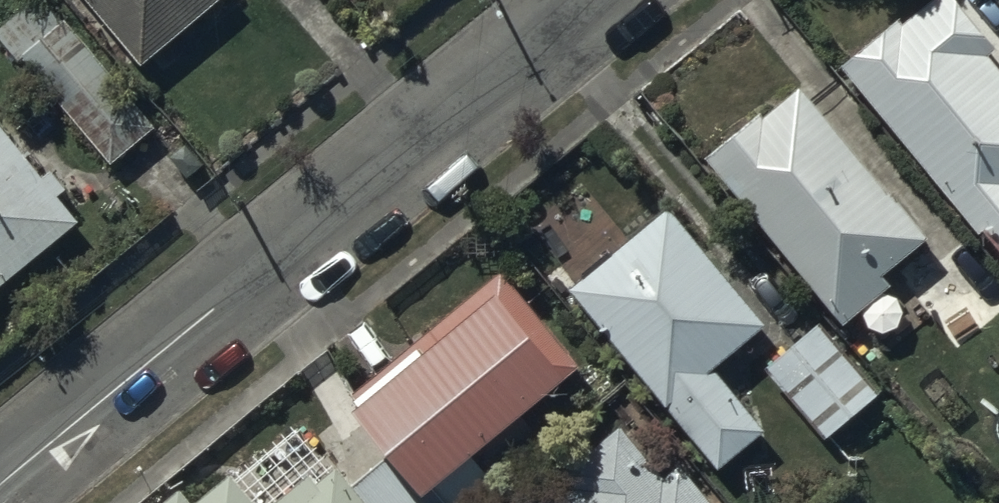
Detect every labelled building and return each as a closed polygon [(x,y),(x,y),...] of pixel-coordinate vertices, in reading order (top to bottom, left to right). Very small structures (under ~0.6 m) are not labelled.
[(113,164),(158,126),(50,0),(39,0),(0,33),(113,164)] [(141,59),(211,0),(91,0),(141,59)] [(839,56),(978,229),(987,221),(998,236),(998,61),(989,49),(997,42),(965,0),(923,0),(903,16),(899,10),(839,56)] [(764,111),(759,105),(705,147),(844,319),(892,278),(884,269),(925,234),(801,80),(764,111)] [(79,216),(59,190),(67,184),(50,165),(42,169),(0,120),(0,280),(79,216)] [(670,201),(570,281),(716,462),(765,425),(710,358),(764,316),(670,201)] [(947,277),(967,302),(947,317),(998,382),(998,381),(998,264),(986,247),(947,277)] [(504,285),(353,397),(421,482),(568,365),(504,285)] [(823,318),(766,361),(827,432),(882,388),(823,318)] [(552,502),(716,502),(681,461),(665,472),(622,422),(575,458),(582,469),(573,476),(577,483),(552,502)] [(338,461),(318,477),(311,469),(263,502),(374,502),(338,461)] [(153,502),(260,502),(231,468),(191,497),(180,483),(153,502)]
